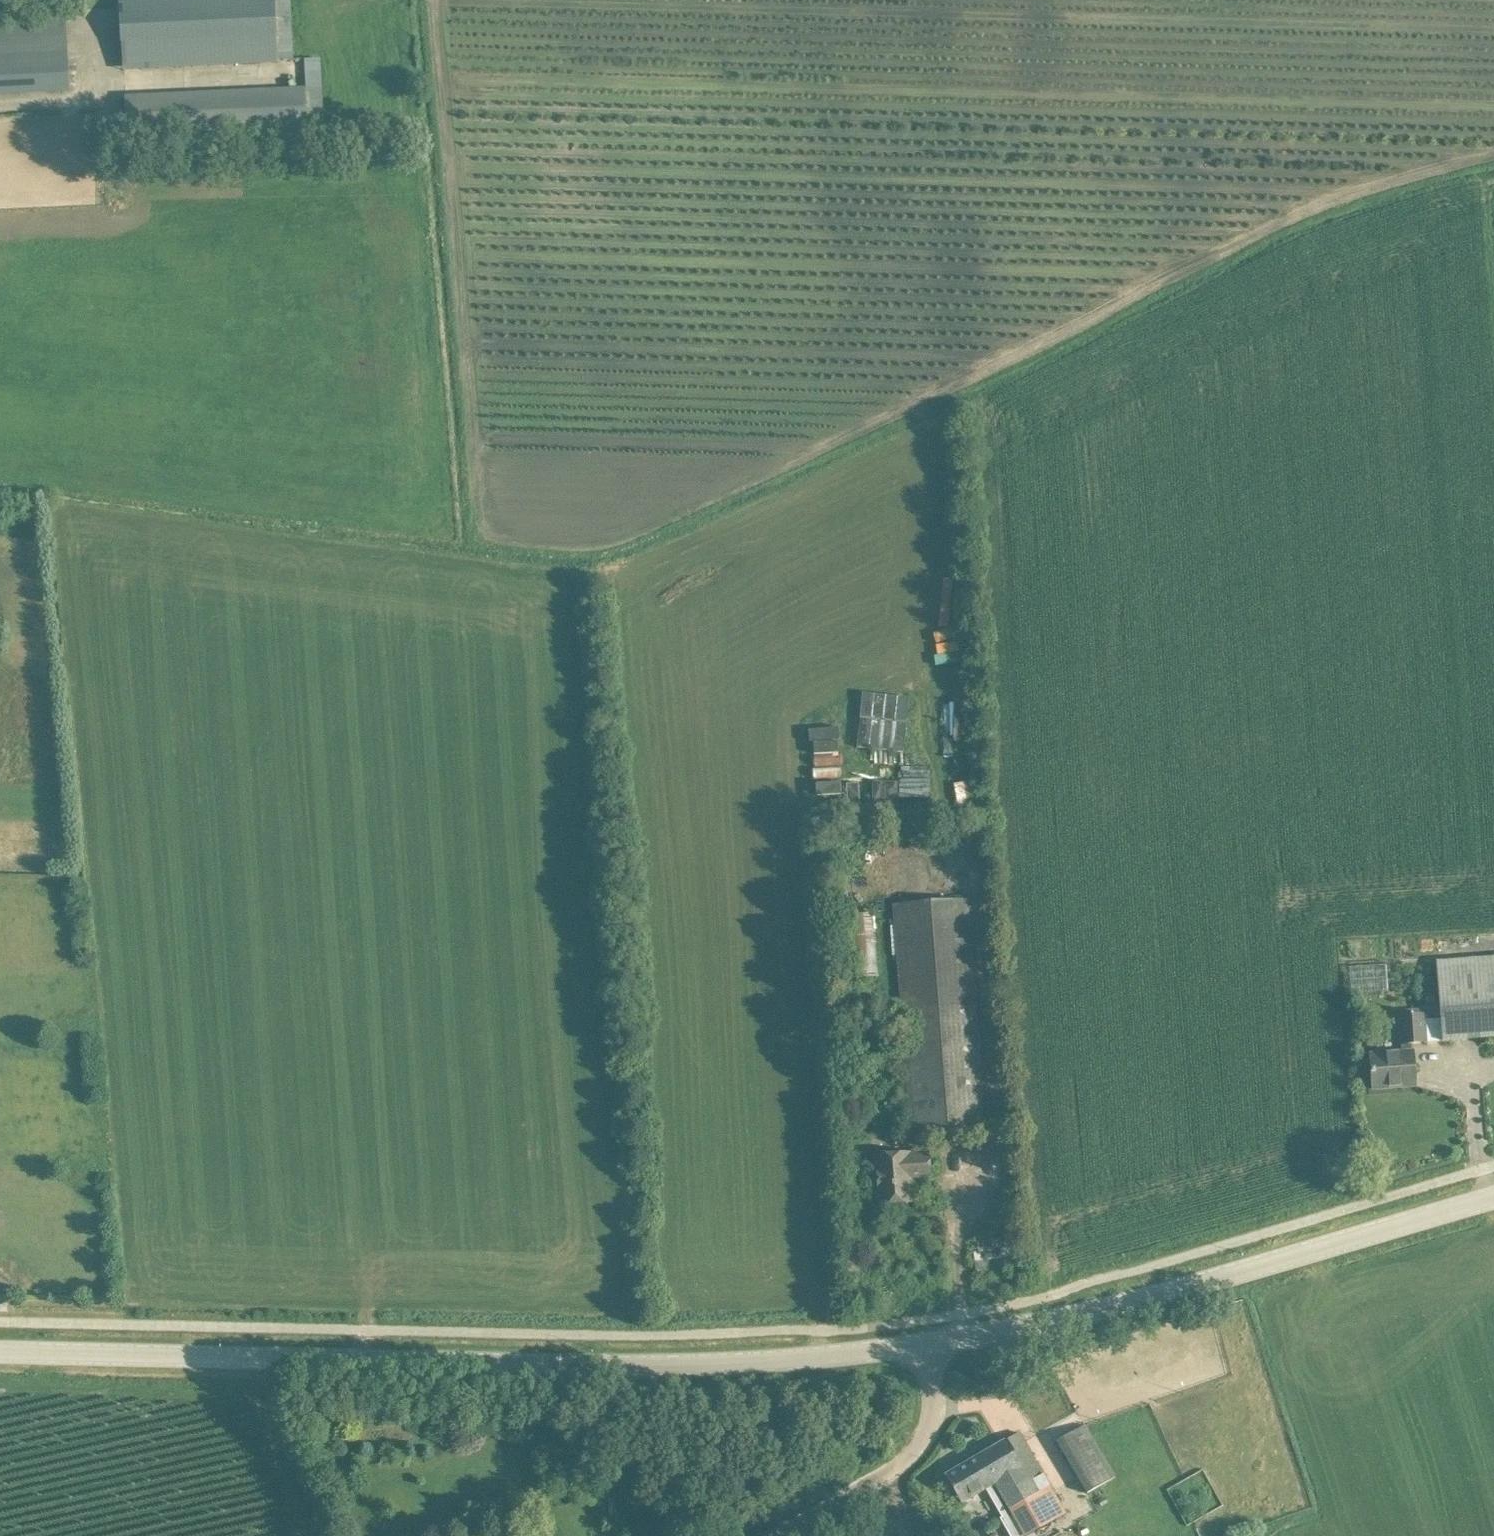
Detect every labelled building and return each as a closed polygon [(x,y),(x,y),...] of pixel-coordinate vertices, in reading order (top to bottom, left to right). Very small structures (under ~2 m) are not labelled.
[(122,43),(275,34),(274,0),(119,0),(122,43)] [(65,90),(62,46),(28,48),(0,49),(0,93),(65,90)] [(125,96),(125,105),(129,146),(309,135),(306,88),(125,96)] [(911,1136),(985,1130),(968,900),(894,905),(911,1136)] [(1442,1041),(1493,1037),(1493,957),(1436,961),(1442,1041)] [(1371,1069),(1373,1089),(1391,1088),(1391,1084),(1415,1082),(1413,1051),(1412,1051),(1411,1043),(1426,1042),(1425,1022),(1424,1014),(1399,1016),(1402,1052),(1370,1055),(1371,1069)] [(876,1157),(878,1184),(879,1204),(912,1201),(910,1178),(930,1177),(928,1155),(909,1156),(909,1154),(876,1157)] [(1115,1477),(1095,1442),(1084,1424),(1057,1442),(1087,1493),(1115,1477)] [(961,1503),(998,1482),(1014,1509),(1000,1517),(1011,1535),(1037,1535),(1033,1529),(1064,1511),(1018,1433),(1005,1440),(945,1475),(961,1503)]
